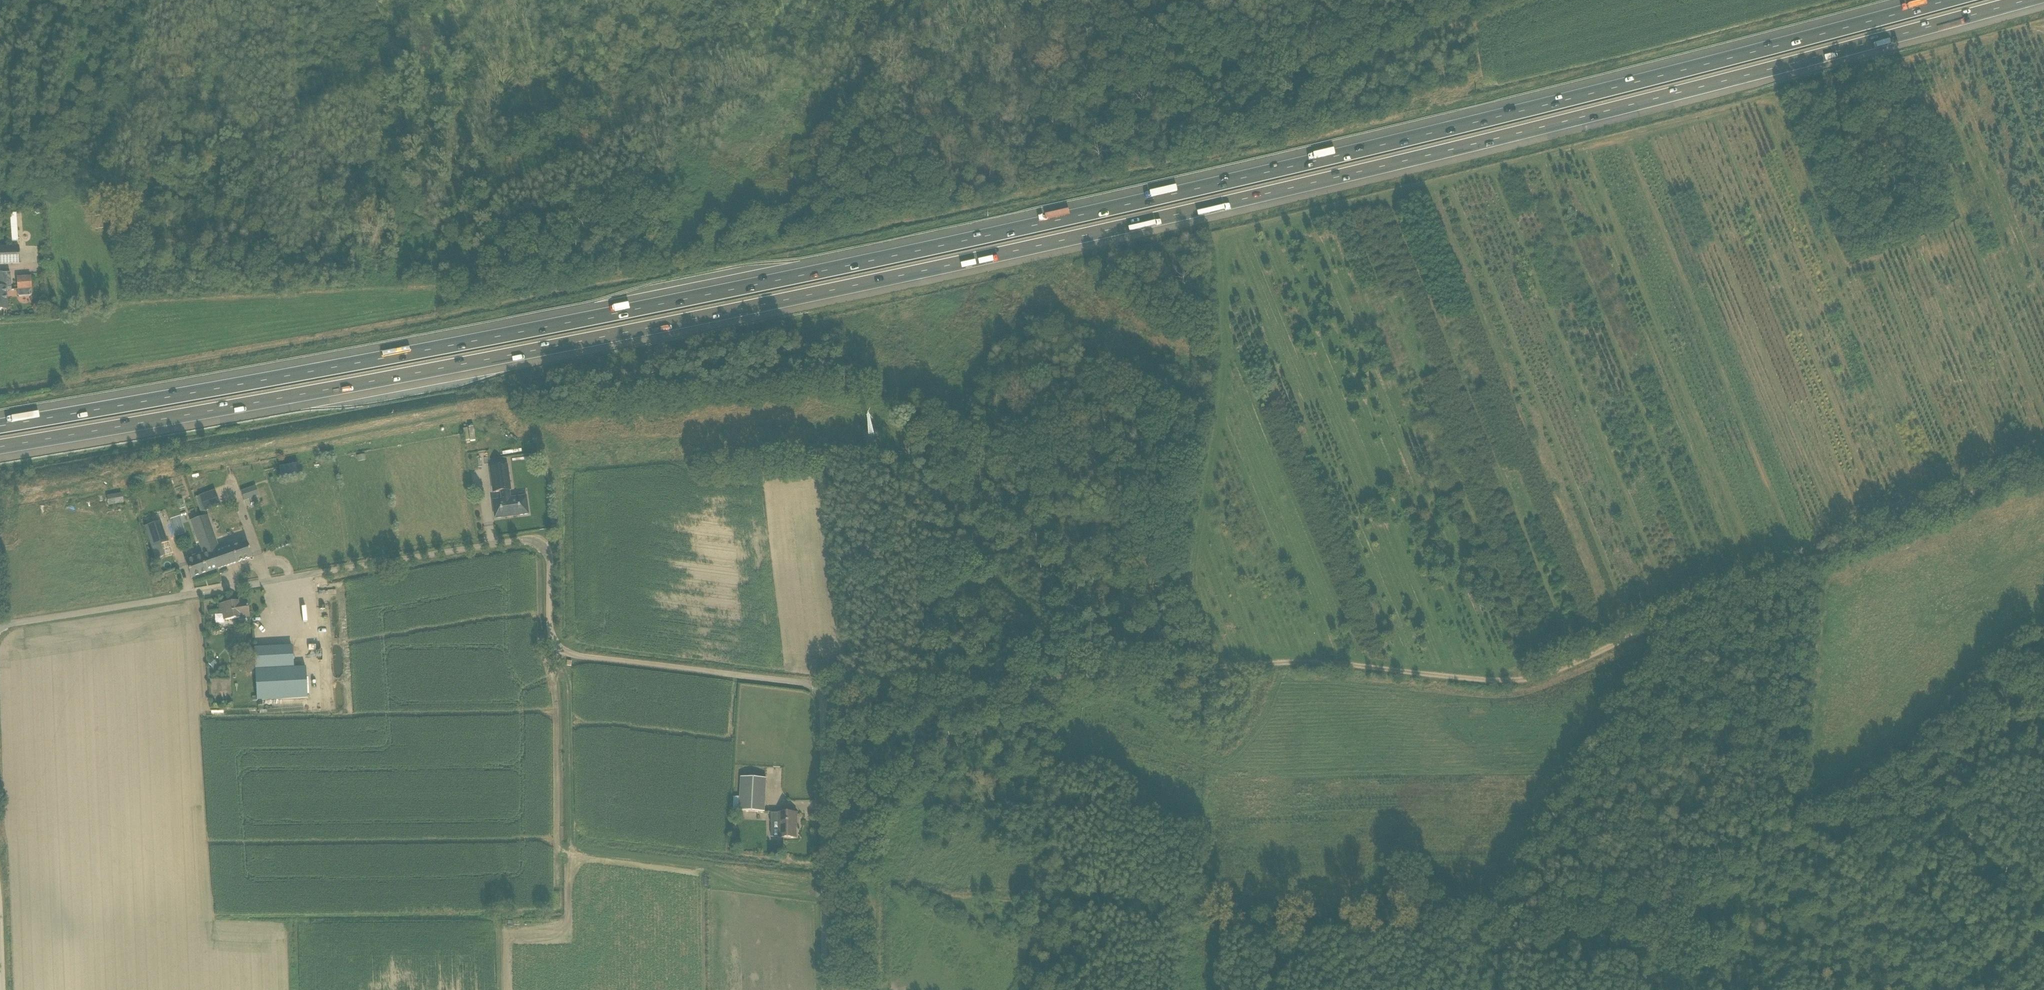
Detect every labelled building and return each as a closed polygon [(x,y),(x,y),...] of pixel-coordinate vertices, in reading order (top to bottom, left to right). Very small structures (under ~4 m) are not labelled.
[(11,264),(20,263),(20,247),(0,248),(0,264),(11,264)] [(11,282),(10,274),(0,274),(0,310),(7,310),(5,291),(12,291),(11,282)] [(17,279),(18,290),(32,289),(31,278),(17,279)] [(466,440),(477,439),(475,427),(464,428),(466,440)] [(298,463),(280,467),(282,478),(301,474),(298,463)] [(527,497),(523,497),(511,499),(510,491),(511,491),(508,466),(491,468),(494,493),(502,492),(503,500),(494,501),(496,519),(504,518),(504,516),(519,514),(519,516),(529,514),(527,497)] [(241,491),(244,501),(249,499),(246,489),(241,491)] [(195,496),(200,511),(220,504),(215,490),(195,496)] [(107,495),(109,505),(124,503),(122,493),(107,495)] [(208,515),(199,518),(207,539),(215,536),(208,515)] [(180,516),(171,518),(175,534),(184,532),(180,516)] [(217,569),(211,551),(207,539),(199,518),(192,521),(203,554),(185,560),(192,579),(207,573),(217,569)] [(167,543),(160,522),(144,527),(155,560),(165,556),(161,545),(167,543)] [(230,544),(211,551),(217,569),(236,563),(252,558),(247,543),(232,548),(230,544)] [(249,617),(247,601),(220,605),(221,613),(223,613),(225,620),(240,618),(249,617)] [(293,645),(254,647),(257,701),(307,698),(305,668),(294,668),(293,645)] [(767,779),(742,777),(740,811),(765,813),(767,779)] [(796,824),(797,824),(797,813),(780,813),(780,839),(796,838),(796,824)]
